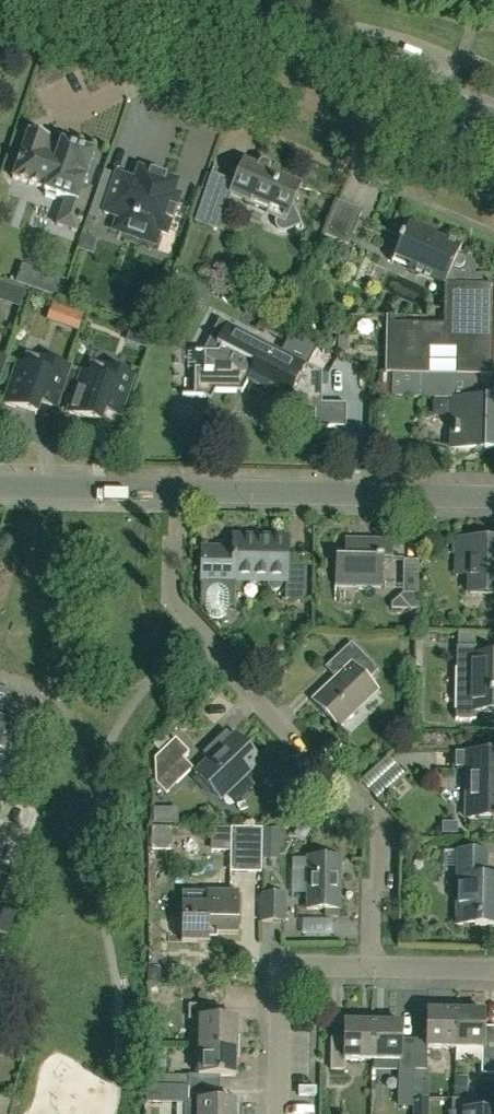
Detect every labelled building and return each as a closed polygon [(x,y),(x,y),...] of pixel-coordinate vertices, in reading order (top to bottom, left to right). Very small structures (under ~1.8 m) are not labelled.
[(91,190),(83,187),(95,154),(29,131),(13,179),(46,190),(45,192),(47,193),(45,196),(56,200),(58,197),(86,206),(91,190)] [(268,169),(269,167),(269,165),(269,162),(268,160),(266,159),(264,158),(262,158),(259,158),(258,160),(256,162),(255,164),(242,159),(232,183),(230,193),(268,210),(266,215),(277,220),(276,223),(276,226),(278,229),(280,231),(284,232),(302,225),(291,203),(299,183),(268,169)] [(114,230),(156,244),(160,231),(167,233),(179,196),(173,194),(177,181),(140,169),(135,181),(117,175),(105,212),(119,217),(114,230)] [(214,230),(230,193),(232,183),(211,173),(194,221),(214,230)] [(347,243),(362,209),(338,198),(323,232),(347,243)] [(443,284),(457,252),(460,245),(407,222),(390,262),(443,284)] [(493,284),(473,283),(474,260),(457,252),(443,284),(442,324),(393,322),(392,346),(399,346),(398,372),(491,375),(493,284)] [(321,402),(322,371),(241,331),(247,319),(222,307),(216,319),(227,324),(217,345),(220,346),(218,352),(205,351),(205,370),(194,370),(193,397),(201,397),(210,401),(214,391),(241,392),(246,382),(269,394),(271,388),(315,410),(314,426),(346,427),(347,402),(321,402)] [(18,364),(4,405),(36,415),(40,403),(55,408),(69,368),(41,358),(37,370),(18,364)] [(82,371),(69,412),(100,423),(104,410),(119,416),(133,375),(105,365),(101,378),(82,371)] [(424,375),(392,375),(392,397),(423,397),(456,398),(455,449),(493,451),(493,399),(475,398),(476,376),(424,375)] [(200,606),(202,609),(204,612),(207,614),(210,616),(213,617),(217,617),(221,616),(224,615),(227,612),(229,609),(230,606),(231,606),(231,580),(265,581),(266,585),(269,588),(273,589),(277,588),(280,585),(281,581),(285,581),(284,599),(305,599),(305,565),(285,565),(285,537),(232,536),(232,549),(201,548),(200,606)] [(382,560),(392,560),(393,539),(344,538),(343,558),(334,557),(333,586),(382,587),(382,560)] [(454,566),(468,566),(468,593),(493,594),(493,540),(454,540),(454,566)] [(403,561),(403,595),(417,595),(417,562),(403,561)] [(374,690),(372,687),(366,680),(378,669),(351,642),(327,665),(338,676),(313,700),(337,725),(374,690)] [(471,710),(493,711),(493,656),(468,655),(467,689),(472,689),(471,710)] [(3,759),(9,742),(19,745),(26,726),(15,723),(17,716),(3,711),(9,691),(0,688),(0,758),(3,759)] [(194,774),(220,800),(259,761),(233,735),(194,774)] [(155,784),(181,759),(187,754),(174,740),(153,760),(155,784)] [(454,751),(454,771),(466,771),(466,817),(493,817),(493,751),(454,751)] [(191,770),(181,760),(155,784),(165,794),(191,770)] [(169,826),(151,826),(150,848),(169,848),(169,826)] [(209,849),(228,850),(228,873),(261,873),(262,829),(229,828),(210,827),(209,849)] [(493,924),(493,876),(485,876),(486,850),(457,849),(456,923),(493,924)] [(338,856),(315,856),(306,856),(306,858),(293,858),(292,882),(306,882),(305,908),(337,908),(338,856)] [(205,906),(180,905),(179,942),(206,943),(206,934),(236,934),(236,893),(205,893),(205,906)] [(261,894),(261,923),(286,923),(286,894),(261,894)] [(199,1019),(199,1047),(235,1048),(235,1020),(221,1019),(221,1006),(189,1005),(189,1019),(199,1019)] [(454,1048),(455,1011),(426,1010),(426,1040),(413,1040),(412,1070),(426,1070),(426,1047),(454,1048)] [(455,1011),(454,1048),(482,1048),(482,1059),(493,1059),(493,1028),(483,1027),(483,1011),(455,1011)] [(371,1059),(372,1022),(344,1022),(343,1038),(331,1038),(330,1068),(343,1069),(343,1058),(371,1059)] [(412,1070),(413,1040),(401,1040),(401,1023),(372,1022),(371,1059),(400,1059),(399,1070),(412,1070)] [(187,1044),(165,1045),(165,1060),(188,1059),(187,1044)] [(235,1075),(235,1048),(199,1047),(198,1075),(188,1075),(188,1076),(148,1075),(148,1086),(182,1086),(182,1088),(219,1088),(220,1075),(235,1075)] [(219,1088),(182,1088),(182,1098),(188,1098),(188,1101),(198,1102),(198,1113),(234,1113),(235,1102),(219,1102),(219,1088)] [(462,1113),(493,1113),(493,1112),(483,1112),(484,1099),(452,1099),(452,1111),(462,1112),(462,1113)]
